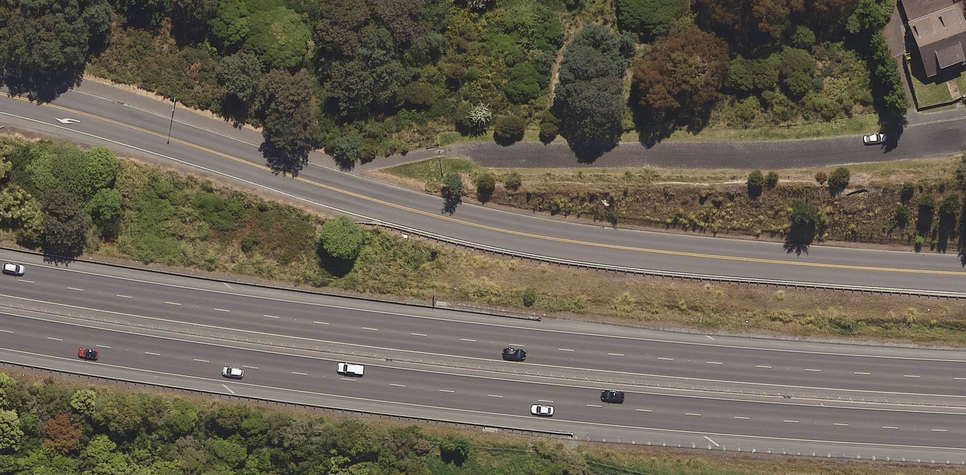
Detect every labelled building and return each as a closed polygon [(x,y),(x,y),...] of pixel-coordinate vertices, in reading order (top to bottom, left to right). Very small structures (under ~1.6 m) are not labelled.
[(965,68),(965,47),(949,0),(908,0),(898,4),(908,31),(903,33),(922,84),(965,68)]
